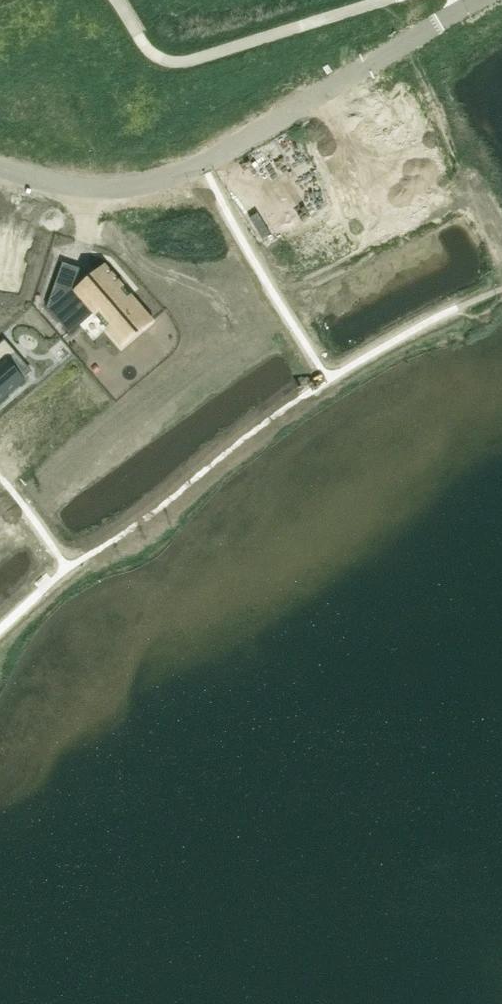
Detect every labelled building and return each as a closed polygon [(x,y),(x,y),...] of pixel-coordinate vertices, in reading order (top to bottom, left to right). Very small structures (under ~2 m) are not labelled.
[(16,275),(26,240),(5,234),(5,235),(0,234),(0,271),(16,275)] [(55,283),(47,308),(70,334),(94,313),(112,335),(128,321),(136,331),(151,318),(107,267),(78,291),(55,283)] [(24,381),(8,363),(17,355),(5,340),(0,344),(0,402),(24,381)]
